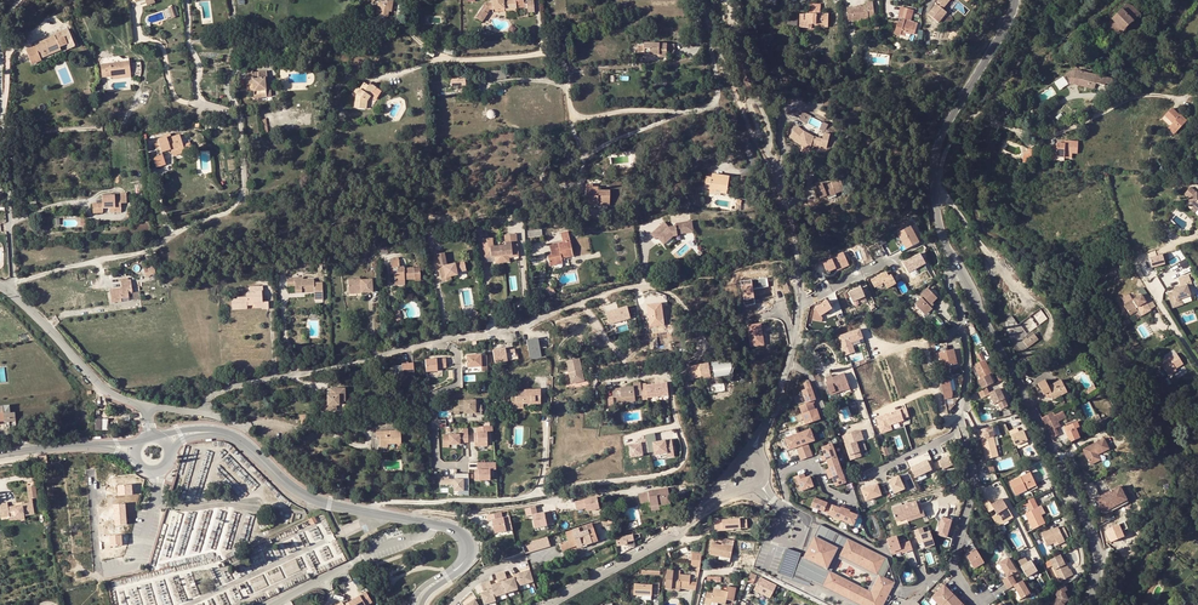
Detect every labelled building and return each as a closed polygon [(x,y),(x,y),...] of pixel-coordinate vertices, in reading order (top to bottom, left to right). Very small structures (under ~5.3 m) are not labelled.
[(392,9),(393,0),(382,0),(381,3),(379,3),(377,14),(388,16),(388,11),(389,8),(392,9)] [(494,9),(504,8),(505,11),(516,10),(516,8),(523,7),(523,0),(493,0),(494,2),(487,3),(478,17),(484,21),(489,13),(488,13),(491,10),(494,9)] [(523,7),(526,7),(527,12),(534,11),(533,0),(523,0),(523,7)] [(938,2),(942,5),(940,6),(938,5),(929,15),(940,23),(948,13),(944,10),(953,0),(940,0),(938,2)] [(869,12),(874,12),(873,1),(868,2),(868,6),(847,7),(848,20),(869,19),(869,17),(869,12)] [(817,13),(820,13),(821,4),(810,4),(810,14),(817,14),(817,13)] [(1120,27),(1123,31),(1140,14),(1132,6),(1126,4),(1112,19),(1106,27),(1117,33),(1120,27)] [(913,10),(902,7),(900,12),(899,18),(903,19),(902,22),(899,21),(896,32),(902,33),(902,31),(915,34),(916,31),(915,31),(917,23),(910,21),(913,10)] [(817,14),(810,14),(806,13),(806,14),(800,14),(800,27),(812,28),(812,27),(812,24),(828,24),(828,13),(820,13),(817,13),(817,14)] [(54,34),(55,35),(50,38),(51,40),(49,40),(48,38),(35,44),(36,45),(26,49),(33,64),(42,61),(41,58),(40,57),(60,48),(59,47),(67,44),(67,42),(72,40),(68,28),(54,34)] [(69,49),(75,46),(72,40),(67,42),(67,44),(69,49)] [(644,54),(654,54),(659,54),(659,57),(666,57),(666,54),(674,55),(674,44),(644,44),(644,46),(638,46),(638,56),(644,56),(644,54)] [(40,57),(41,58),(61,50),(60,48),(40,57)] [(101,62),(101,64),(103,77),(112,76),(131,73),(129,61),(110,63),(110,57),(103,58),(101,62)] [(488,71),(488,79),(505,78),(505,70),(488,71)] [(1066,74),(1069,79),(1069,85),(1072,84),(1073,77),(1079,78),(1079,80),(1078,85),(1094,89),(1096,83),(1105,85),(1105,83),(1107,77),(1082,71),(1075,70),(1067,73),(1066,74)] [(254,90),(255,98),(265,96),(264,84),(266,84),(265,78),(267,77),(266,71),(252,73),(252,71),(246,72),(248,89),(252,88),(252,90),(254,90)] [(1056,81),(1060,89),(1069,84),(1065,77),(1056,81)] [(355,107),(366,109),(367,101),(365,99),(368,95),(370,96),(376,87),(370,83),(368,86),(364,83),(359,89),(357,87),(354,92),(356,93),(355,107)] [(377,91),(379,89),(376,87),(370,96),(376,100),(380,94),(377,91)] [(1184,118),(1181,116),(1180,115),(1180,116),(1172,108),(1164,116),(1172,123),(1169,127),(1175,133),(1184,124),(1181,121),(1184,118)] [(809,123),(812,115),(804,111),(800,119),(809,123)] [(799,144),(813,152),(817,146),(823,148),(825,142),(815,139),(807,135),(799,128),(791,138),(799,144)] [(172,153),(184,149),(183,145),(180,135),(171,137),(167,139),(167,137),(163,138),(158,140),(158,142),(154,143),(156,149),(155,149),(157,155),(158,155),(159,156),(153,158),(156,167),(166,164),(162,152),(171,149),(172,153)] [(1051,145),(1051,151),(1050,159),(1063,160),(1064,158),(1064,153),(1071,154),(1077,154),(1078,142),(1064,141),(1064,144),(1061,144),(1056,144),(1056,146),(1051,145)] [(192,150),(190,143),(183,145),(184,149),(185,152),(192,150)] [(1026,163),(1033,158),(1033,155),(1026,154),(1023,162),(1026,163)] [(726,194),(729,177),(717,175),(717,178),(712,178),(706,177),(704,188),(710,189),(716,190),(717,189),(721,189),(721,193),(726,194)] [(832,188),(828,190),(828,188),(823,190),(822,186),(815,189),(820,202),(827,200),(827,201),(835,198),(834,197),(843,194),(839,181),(830,184),(831,187),(832,188)] [(594,189),(585,189),(585,196),(585,204),(600,204),(600,206),(609,206),(609,191),(598,191),(594,191),(594,189)] [(1185,198),(1190,202),(1197,195),(1192,190),(1185,198)] [(93,204),(94,213),(103,212),(103,208),(114,207),(115,210),(121,209),(121,203),(121,197),(115,197),(115,195),(102,196),(103,203),(93,204)] [(664,221),(650,233),(655,238),(657,236),(658,235),(661,238),(659,239),(663,243),(672,235),(677,234),(677,233),(692,229),(690,219),(674,222),(675,225),(669,226),(664,221)] [(898,233),(906,250),(919,243),(910,226),(898,233)] [(557,264),(556,262),(562,261),(561,258),(573,256),(567,232),(560,234),(562,242),(549,245),(551,252),(556,251),(556,254),(551,255),(548,256),(550,266),(557,264)] [(495,258),(502,257),(508,257),(508,256),(508,254),(518,253),(517,243),(514,244),(511,244),(511,241),(514,241),(517,241),(516,233),(505,234),(506,245),(501,245),(494,246),(493,236),(483,237),(484,246),(485,256),(495,255),(495,258)] [(437,255),(443,282),(451,281),(451,276),(457,275),(456,272),(466,270),(464,262),(446,266),(443,253),(437,255)] [(849,265),(843,253),(832,258),(832,259),(823,263),(827,272),(836,268),(837,270),(849,265)] [(920,253),(903,262),(909,273),(926,264),(920,253)] [(1151,262),(1154,267),(1159,264),(1157,259),(1151,262)] [(394,273),(394,274),(395,282),(405,282),(405,280),(405,278),(407,278),(408,280),(414,279),(414,268),(404,268),(404,267),(400,267),(399,265),(399,260),(390,260),(391,268),(396,268),(397,272),(394,273)] [(286,274),(286,269),(276,270),(277,279),(286,278),(286,274)] [(885,274),(884,273),(871,280),(875,287),(884,283),(887,289),(896,284),(891,275),(889,276),(888,274),(886,275),(885,274)] [(1186,280),(1190,278),(1189,275),(1179,278),(1181,284),(1182,286),(1175,288),(1173,289),(1173,291),(1168,293),(1171,304),(1177,302),(1176,300),(1190,295),(1187,283),(1186,280)] [(304,279),(295,280),(295,278),(287,278),(287,286),(295,286),(295,293),(315,292),(315,300),(323,300),(322,283),(314,283),(314,279),(304,279)] [(767,278),(741,282),(744,300),(755,299),(753,289),(769,287),(767,285),(766,280),(767,278)] [(122,282),(123,288),(111,290),(113,303),(122,301),(122,299),(130,297),(129,293),(133,292),(131,280),(129,281),(122,282)] [(348,280),(349,291),(361,291),(362,293),(372,293),(372,280),(361,281),(361,280),(348,280)] [(549,287),(554,294),(558,291),(554,284),(549,287)] [(262,302),(262,301),(259,301),(259,297),(262,297),(262,292),(263,292),(263,286),(250,287),(251,293),(247,293),(247,297),(237,297),(237,299),(232,299),(233,309),(247,308),(247,305),(255,304),(255,306),(263,306),(262,302)] [(861,287),(849,293),(853,302),(865,297),(861,287)] [(929,306),(932,303),(937,298),(928,289),(920,296),(922,298),(915,305),(924,315),(931,308),(929,306)] [(1136,307),(1138,306),(1143,314),(1152,309),(1146,301),(1145,302),(1144,300),(1145,299),(1142,294),(1125,305),(1129,312),(1136,307)] [(827,301),(815,308),(813,320),(822,322),(822,318),(821,316),(832,309),(827,301)] [(661,303),(647,305),(649,318),(643,318),(644,327),(664,325),(661,303)] [(628,307),(606,312),(609,324),(631,318),(628,307)] [(925,316),(932,309),(931,308),(924,315),(925,316)] [(748,326),(751,347),(764,345),(761,324),(748,326)] [(863,339),(860,329),(839,336),(845,356),(855,352),(851,342),(863,339)] [(1023,341),(1028,347),(1038,339),(1034,334),(1027,339),(1026,338),(1023,341)] [(538,338),(526,340),(530,361),(542,358),(538,338)] [(505,349),(492,351),(494,363),(516,360),(514,350),(505,351),(505,349)] [(957,364),(953,349),(939,353),(943,372),(951,370),(949,366),(957,364)] [(982,389),(993,384),(989,375),(990,374),(991,373),(981,353),(976,356),(979,362),(975,364),(977,367),(975,368),(980,379),(978,380),(982,389)] [(1167,374),(1175,369),(1182,364),(1176,353),(1160,364),(1167,374)] [(481,371),(487,371),(486,355),(480,355),(480,354),(466,355),(467,367),(481,366),(481,371)] [(445,358),(425,360),(426,371),(437,371),(437,368),(446,368),(445,358)] [(571,383),(584,381),(583,374),(582,374),(581,371),(582,370),(580,358),(567,361),(571,383)] [(715,372),(715,377),(721,376),(732,374),(733,367),(731,368),(734,363),(728,360),(727,362),(709,366),(710,373),(715,372)] [(414,375),(413,363),(402,364),(402,366),(395,366),(396,376),(414,375)] [(710,373),(709,366),(709,363),(704,364),(686,367),(688,381),(693,380),(693,379),(702,377),(701,376),(710,374),(710,373)] [(843,389),(844,391),(850,389),(844,374),(833,378),(832,376),(825,378),(827,382),(825,383),(830,396),(836,394),(835,392),(843,389)] [(951,394),(948,380),(940,382),(944,400),(951,398),(951,394)] [(1052,400),(1061,396),(1067,393),(1060,380),(1048,386),(1045,380),(1038,384),(1043,395),(1046,394),(1048,393),(1050,396),(1052,400)] [(815,401),(808,382),(803,384),(805,390),(801,391),(806,404),(811,402),(815,401)] [(635,396),(642,396),(641,384),(641,383),(633,384),(634,387),(612,389),(613,396),(608,397),(609,407),(614,406),(613,397),(616,397),(617,403),(627,402),(635,401),(635,396)] [(667,383),(657,384),(658,397),(668,396),(667,383)] [(646,384),(641,384),(642,396),(642,400),(647,399),(647,398),(658,397),(657,384),(646,385),(646,384)] [(337,400),(343,399),(342,387),(328,388),(329,394),(325,394),(326,404),(324,404),(324,410),(333,409),(332,404),(335,404),(337,402),(337,400)] [(986,388),(978,392),(981,399),(989,395),(994,405),(998,403),(1001,411),(1008,408),(999,389),(989,393),(986,388)] [(540,403),(540,390),(523,391),(524,392),(515,393),(515,398),(512,398),(513,409),(523,408),(523,403),(540,403)] [(458,406),(459,411),(464,411),(464,413),(476,413),(476,415),(481,415),(481,405),(475,405),(475,400),(458,401),(458,406)] [(806,404),(798,406),(801,414),(814,410),(811,402),(806,404)] [(945,405),(947,413),(954,406),(952,405),(945,405)] [(877,417),(882,433),(913,423),(908,407),(877,417)] [(819,420),(816,409),(801,414),(805,425),(819,420)] [(4,421),(4,422),(16,421),(15,412),(10,413),(10,411),(0,412),(0,422),(4,421)] [(1065,418),(1062,411),(1054,415),(1058,422),(1065,418)] [(1058,422),(1054,415),(1053,412),(1046,415),(1041,418),(1048,432),(1055,428),(1060,426),(1058,422)] [(107,420),(99,420),(99,429),(107,429),(107,420)] [(1084,432),(1079,421),(1077,423),(1079,427),(1075,429),(1077,434),(1084,432)] [(1075,429),(1079,427),(1077,423),(1065,428),(1067,433),(1071,442),(1079,438),(1077,434),(1075,429)] [(486,432),(492,431),(492,426),(484,426),(484,431),(478,432),(478,433),(477,433),(474,433),(474,446),(487,446),(486,432)] [(468,441),(467,427),(462,427),(463,433),(443,434),(443,447),(449,446),(449,444),(464,443),(464,442),(468,441)] [(995,446),(993,447),(990,437),(989,433),(993,432),(992,427),(982,430),(984,438),(981,439),(986,460),(998,456),(995,446)] [(1055,428),(1048,432),(1051,439),(1059,434),(1055,428)] [(796,447),(798,452),(809,448),(808,443),(815,441),(811,429),(785,439),(789,450),(796,447)] [(863,438),(860,429),(842,435),(850,458),(860,455),(856,440),(863,438)] [(1008,432),(1014,446),(1027,441),(1022,431),(1018,433),(1016,429),(1008,432)] [(373,451),(380,450),(380,447),(387,447),(387,444),(401,444),(400,430),(372,432),(373,451)] [(647,440),(649,453),(655,452),(655,455),(667,453),(668,457),(675,456),(672,439),(657,442),(655,433),(646,435),(647,440)] [(1082,450),(1090,466),(1097,462),(1094,457),(1098,455),(1109,449),(1103,439),(1096,443),(1097,444),(1095,445),(1095,443),(1082,450)] [(649,453),(647,440),(641,441),(642,444),(630,446),(632,458),(644,456),(644,454),(649,453)] [(826,460),(837,456),(832,444),(822,448),(824,455),(821,456),(823,461),(826,460)] [(882,447),(879,448),(882,458),(889,455),(887,449),(884,450),(882,447)] [(798,452),(801,460),(812,456),(809,448),(798,452)] [(841,470),(837,456),(826,460),(829,469),(826,470),(827,475),(841,470)] [(948,457),(932,464),(935,470),(941,467),(942,470),(952,466),(948,457)] [(495,462),(484,462),(484,466),(482,466),(482,469),(477,469),(475,469),(475,479),(490,479),(490,469),(495,469),(495,462)] [(846,483),(841,470),(827,475),(829,479),(833,478),(836,486),(846,483)] [(468,473),(456,473),(456,480),(453,480),(448,480),(448,477),(440,477),(440,485),(454,485),(454,491),(469,491),(468,473)] [(1026,488),(1035,484),(1030,473),(1009,483),(1015,496),(1026,490),(1026,488)] [(801,491),(813,487),(809,477),(805,478),(803,474),(793,477),(795,482),(798,481),(801,491)] [(899,476),(888,481),(895,494),(905,489),(899,476)] [(877,484),(862,490),(866,501),(881,495),(877,484)] [(1026,488),(1026,490),(1027,492),(1037,488),(1035,484),(1026,488)] [(29,499),(37,498),(35,485),(27,486),(29,499)] [(118,486),(118,495),(132,494),(132,485),(118,486)] [(1103,513),(1104,515),(1129,503),(1127,500),(1120,487),(1096,499),(1103,513)] [(639,494),(640,503),(650,501),(651,506),(659,505),(659,506),(670,504),(667,488),(648,491),(648,492),(639,494)] [(815,497),(811,507),(828,514),(832,504),(815,497)] [(598,498),(577,502),(578,509),(588,507),(589,510),(601,507),(598,498)] [(1038,508),(1033,498),(1025,502),(1029,512),(1024,514),(1033,530),(1045,524),(1041,516),(1045,514),(1041,507),(1038,508)] [(988,499),(983,503),(989,513),(994,510),(997,514),(992,517),(996,525),(1012,515),(1001,499),(991,505),(988,499)] [(14,505),(8,506),(7,502),(0,503),(0,512),(0,513),(9,511),(9,515),(10,520),(24,518),(24,515),(34,514),(32,502),(23,504),(23,506),(14,507),(14,505)] [(891,509),(896,522),(907,519),(920,515),(917,507),(916,502),(903,506),(902,506),(891,509)] [(113,505),(114,514),(126,514),(125,504),(113,505)] [(841,508),(832,504),(828,514),(828,515),(840,520),(846,506),(842,505),(841,508)] [(851,508),(846,506),(840,520),(854,525),(858,515),(850,512),(851,508)] [(921,506),(917,507),(920,515),(907,519),(908,522),(924,517),(921,506)] [(527,516),(532,515),(535,528),(553,524),(550,511),(537,514),(536,507),(525,509),(527,516)] [(492,520),(495,533),(512,529),(509,517),(502,518),(501,512),(487,515),(488,521),(492,520)] [(126,514),(114,514),(115,525),(126,524),(126,514)] [(603,525),(614,522),(613,514),(603,517),(600,518),(603,525)] [(1012,515),(996,525),(998,527),(1013,517),(1012,515)] [(311,524),(317,521),(314,516),(309,519),(311,524)] [(939,536),(946,538),(952,518),(947,517),(946,519),(942,517),(938,532),(940,532),(939,536)] [(715,521),(715,531),(734,530),(734,529),(747,528),(747,520),(740,521),(740,520),(715,521)] [(578,548),(597,541),(591,524),(566,532),(568,540),(560,544),(563,550),(577,545),(578,548)] [(814,536),(820,539),(836,554),(840,556),(839,557),(878,577),(879,575),(880,575),(872,592),(868,604),(884,604),(886,600),(889,601),(891,596),(889,595),(895,583),(884,577),(890,566),(887,558),(820,524),(814,536)] [(1057,542),(1063,539),(1068,537),(1064,527),(1059,530),(1057,527),(1052,530),(1050,531),(1049,530),(1041,534),(1047,546),(1056,542),(1057,542)] [(921,528),(914,531),(916,537),(920,536),(922,542),(924,548),(934,545),(929,532),(923,534),(921,528)] [(616,538),(616,546),(627,543),(627,541),(634,540),(639,537),(639,533),(616,538)] [(110,535),(111,546),(121,546),(122,544),(121,535),(110,535)] [(549,546),(546,536),(522,545),(524,552),(525,554),(549,546)] [(818,544),(820,539),(814,536),(805,554),(811,557),(814,552),(811,551),(816,543),(818,544)] [(896,537),(886,540),(890,552),(900,549),(901,552),(901,553),(912,550),(909,542),(899,545),(896,537)] [(778,574),(792,579),(795,571),(862,604),(868,604),(872,592),(832,572),(828,570),(836,554),(820,539),(818,544),(816,543),(811,551),(814,552),(811,557),(805,554),(803,557),(800,556),(801,553),(787,549),(778,574)] [(720,556),(730,559),(733,546),(721,544),(721,545),(711,543),(709,554),(720,556)] [(974,569),(984,564),(976,549),(971,552),(973,554),(970,556),(967,558),(974,569)] [(692,557),(691,565),(700,566),(701,552),(694,552),(694,557),(692,557)] [(840,556),(836,554),(828,570),(832,572),(839,557),(840,556)] [(1062,560),(1059,556),(1049,561),(1051,566),(1059,582),(1072,575),(1070,570),(1069,570),(1067,571),(1062,560)] [(1002,580),(1005,585),(1014,580),(1011,575),(1016,572),(1008,558),(1000,563),(1008,577),(1002,580)] [(1024,559),(1018,562),(1027,578),(1037,573),(1030,561),(1027,563),(1024,559)] [(1051,566),(1049,561),(1042,564),(1045,570),(1051,566)] [(895,583),(890,566),(884,577),(895,583)] [(514,575),(514,578),(517,587),(533,582),(530,570),(514,575)] [(680,588),(689,589),(690,581),(690,576),(680,575),(680,574),(673,573),(673,571),(667,570),(666,588),(671,589),(671,586),(680,587),(680,588)] [(505,572),(500,573),(506,593),(518,590),(517,587),(514,578),(508,580),(505,572)] [(756,575),(751,572),(747,581),(752,583),(756,575)] [(491,585),(495,597),(506,593),(500,573),(495,575),(498,583),(491,585)] [(775,585),(759,577),(753,589),(769,597),(775,585)] [(1014,580),(1005,585),(1008,589),(1013,586),(1019,595),(1021,599),(1030,594),(1022,581),(1016,584),(1014,580)] [(481,593),(485,604),(496,601),(495,597),(491,585),(490,581),(485,582),(487,589),(488,591),(481,593)] [(940,604),(942,604),(953,594),(948,589),(949,587),(944,582),(930,595),(940,604)] [(652,594),(652,585),(634,584),(634,595),(652,596),(652,594)] [(1064,585),(1053,590),(1058,599),(1055,602),(1051,598),(1045,604),(1064,604),(1068,600),(1064,592),(1067,591),(1064,585)] [(713,588),(712,593),(706,592),(704,604),(707,604),(710,604),(711,602),(718,603),(725,604),(725,602),(732,604),(735,589),(728,587),(727,592),(713,588)] [(348,602),(350,604),(368,604),(372,603),(365,592),(348,602)] [(963,604),(957,598),(958,597),(955,593),(942,604),(961,604),(963,604)]
